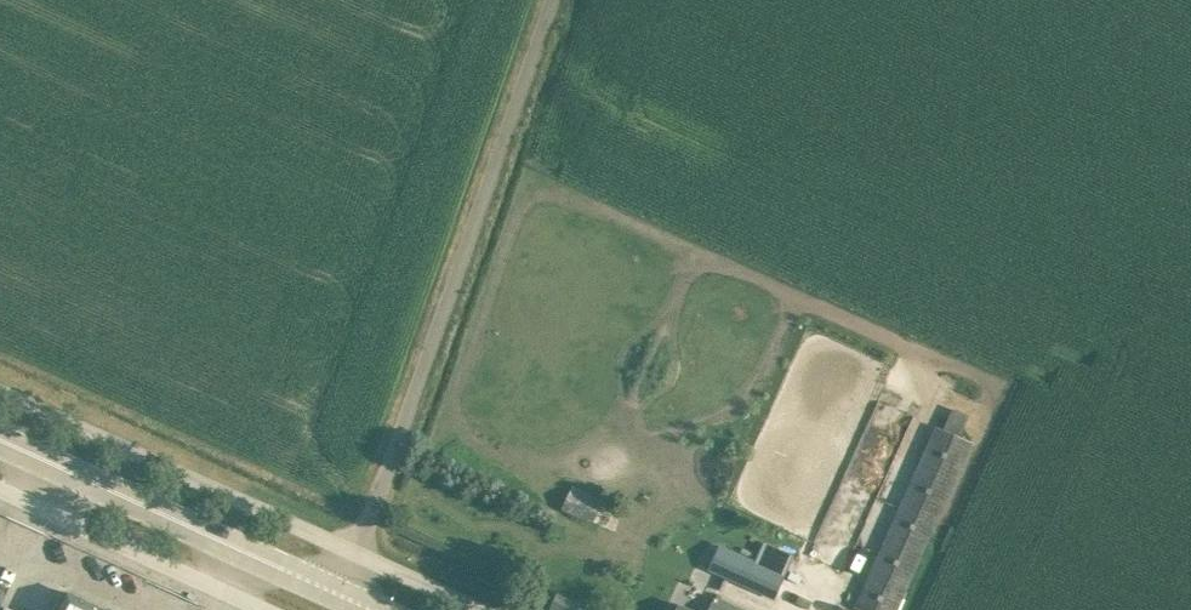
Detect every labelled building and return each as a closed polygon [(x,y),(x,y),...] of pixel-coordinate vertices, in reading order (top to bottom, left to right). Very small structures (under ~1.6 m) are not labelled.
[(952,426),(968,428),(969,411),(954,410),(952,426)] [(856,609),(896,609),(972,444),(937,428),(855,609),(856,609)] [(563,508),(626,537),(636,516),(572,487),(563,508)] [(709,569),(774,599),(794,554),(764,541),(756,560),(720,543),(709,569)] [(59,609),(105,609),(68,592),(59,609)] [(714,599),(709,609),(739,609),(714,599)]
